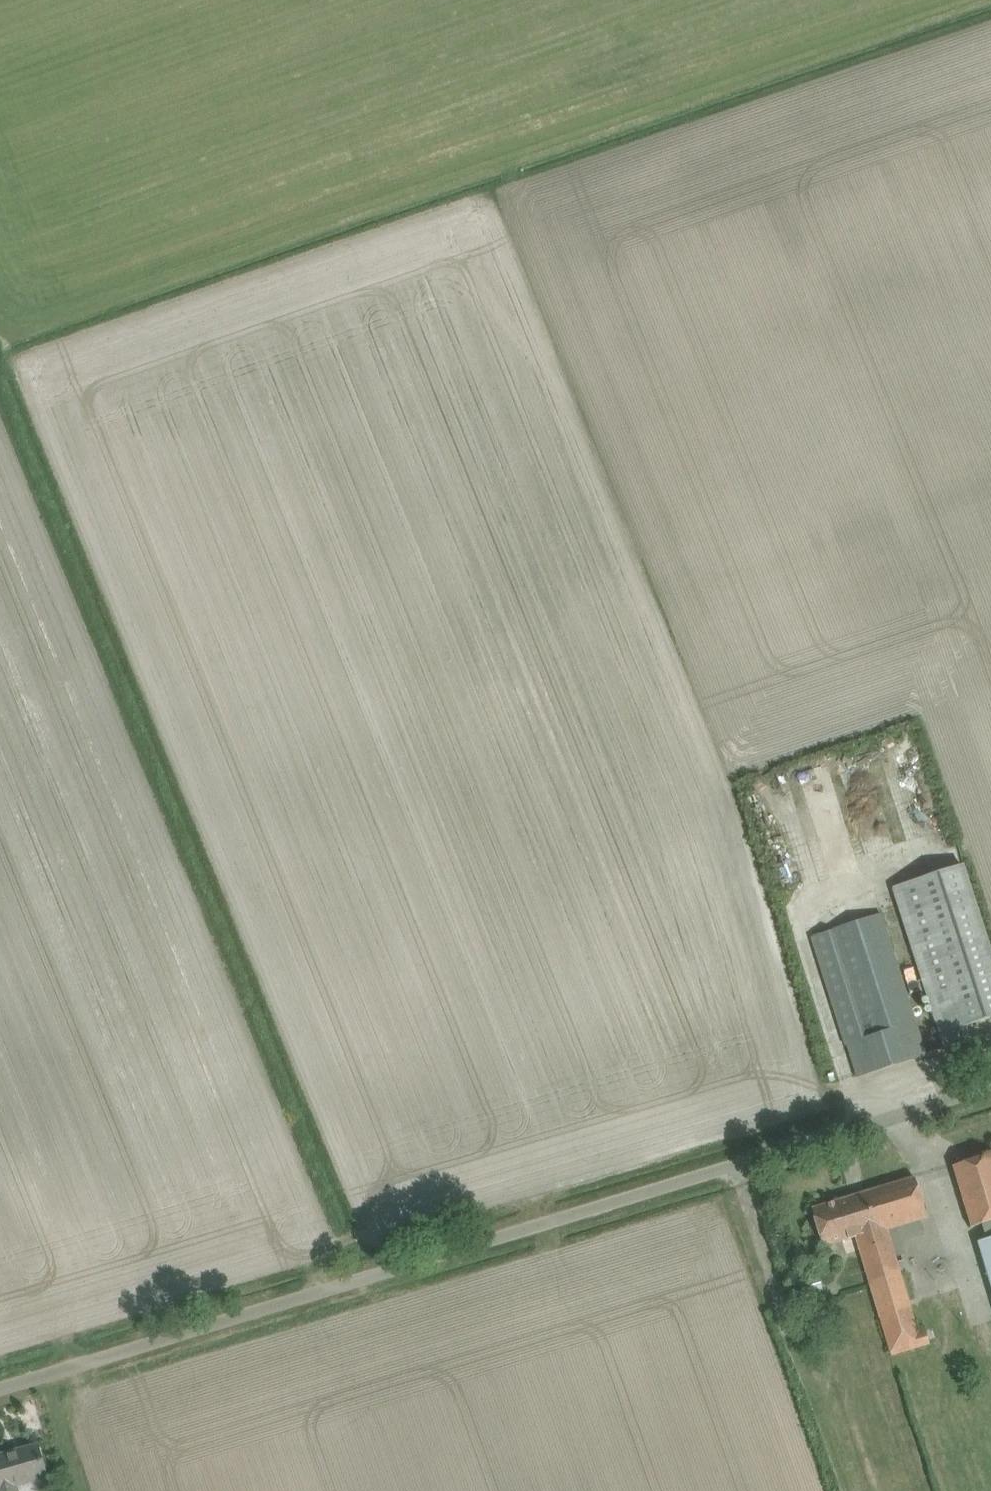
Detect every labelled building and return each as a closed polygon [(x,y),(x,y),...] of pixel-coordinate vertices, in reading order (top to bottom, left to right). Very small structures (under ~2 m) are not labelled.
[(939,1029),(945,1048),(976,1038),(971,1023),(990,1017),(990,951),(964,865),(894,888),(939,1029)] [(881,914),(832,930),(812,937),(847,1043),(851,1057),(857,1076),(926,1054),(920,1035),(881,914)] [(990,1222),(990,1154),(953,1165),(972,1227),(990,1222)] [(812,1208),(817,1227),(823,1246),(860,1234),(864,1247),(860,1249),(892,1355),(930,1343),(925,1325),(917,1328),(887,1229),(927,1217),(915,1176),(812,1208)] [(990,1287),(990,1237),(977,1241),(990,1287)] [(813,1274),(787,1283),(793,1300),(819,1292),(813,1274)] [(16,1484),(45,1476),(42,1464),(37,1445),(0,1455),(0,1490),(18,1490),(16,1484)]
